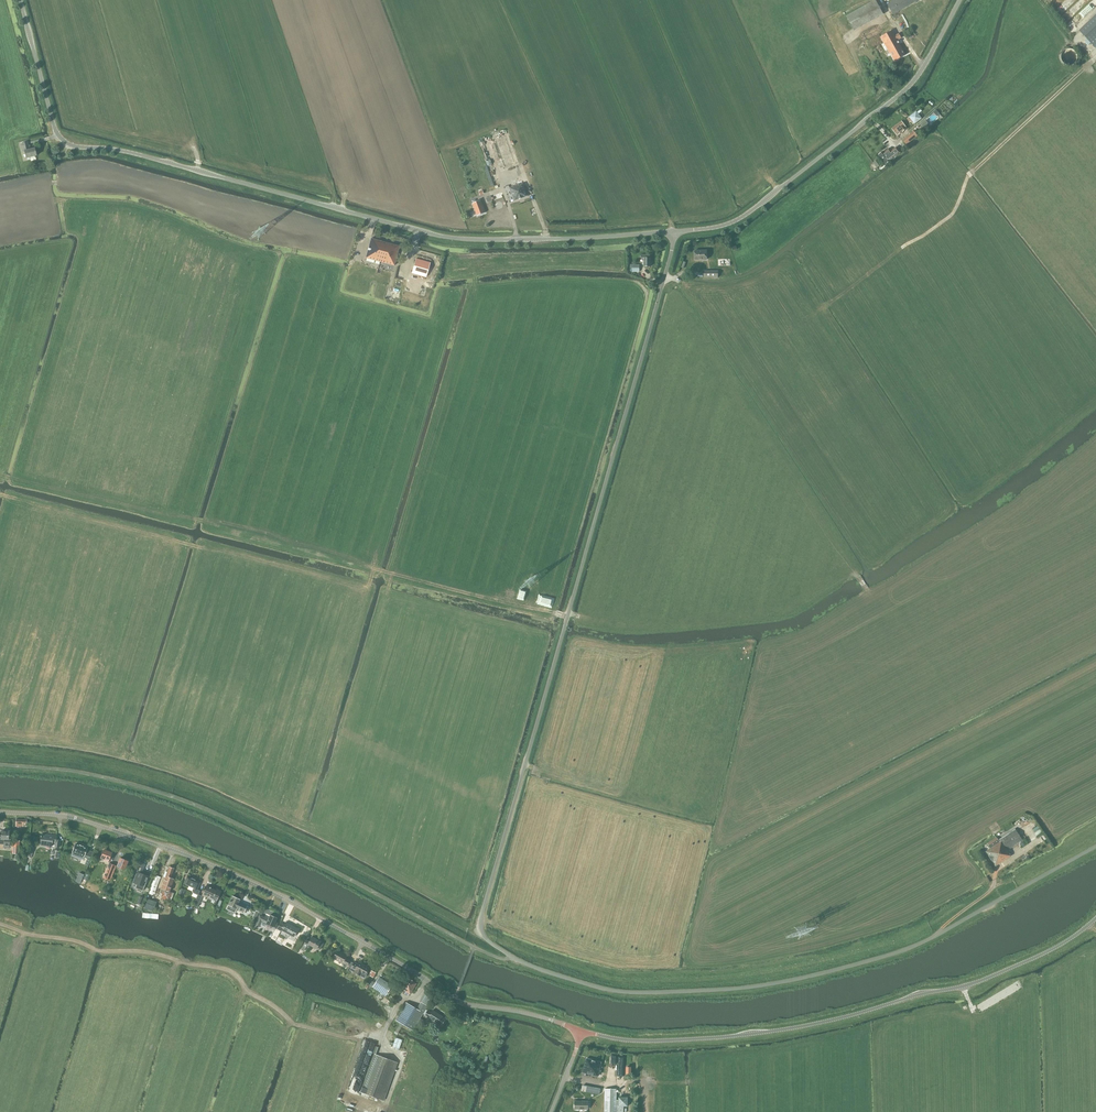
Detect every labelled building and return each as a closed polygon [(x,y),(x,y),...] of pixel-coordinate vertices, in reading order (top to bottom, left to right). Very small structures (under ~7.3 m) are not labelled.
[(883,14),(876,0),(847,16),(855,30),(883,14)] [(920,0),(894,0),(887,4),(893,15),(920,0)] [(1079,30),(1087,39),(1084,41),(1088,45),(1091,43),(1095,48),(1095,47),(1095,14),(1079,30)] [(887,50),(890,54),(894,61),(906,55),(898,40),(902,38),(899,33),(896,35),(893,30),(880,37),(887,50)] [(1078,57),(1078,55),(1077,54),(1077,52),(1076,51),(1074,50),(1073,49),(1071,48),(1069,48),(1068,48),(1066,49),(1064,50),(1063,51),(1062,52),(1062,53),(1061,55),(1061,57),(1061,58),(1062,60),(1063,62),(1064,63),(1065,64),(1067,65),(1069,65),(1070,65),(1072,65),(1073,64),(1075,63),(1076,62),(1077,61),(1077,60),(1078,58),(1078,57)] [(915,124),(922,119),(916,111),(909,117),(915,124)] [(898,137),(907,129),(902,121),(891,129),(898,137)] [(923,129),(929,125),(925,121),(920,125),(923,129)] [(906,145),(918,136),(914,131),(902,140),(906,145)] [(501,132),(491,136),(502,164),(498,165),(501,173),(514,168),(509,155),(506,145),(501,132)] [(30,150),(29,145),(28,142),(21,144),(23,152),(25,151),(26,159),(37,156),(35,148),(30,150)] [(883,151),(879,155),(886,164),(901,152),(896,147),(891,151),(889,149),(884,152),(883,151)] [(518,187),(509,190),(514,203),(527,199),(523,186),(518,188),(518,187)] [(507,209),(502,195),(494,198),(496,203),(491,205),(493,211),(498,208),(500,213),(506,210),(507,209)] [(481,201),(473,204),(477,216),(486,213),(481,201)] [(395,266),(400,247),(371,239),(366,258),(395,266)] [(695,260),(707,260),(707,250),(694,250),(695,260)] [(651,267),(651,258),(647,258),(647,255),(642,254),(642,260),(644,260),(644,267),(651,267)] [(426,277),(430,263),(416,259),(412,273),(426,277)] [(705,278),(718,278),(718,270),(705,270),(705,278)] [(990,848),(985,852),(996,867),(1011,856),(1007,849),(1009,848),(1013,846),(1018,843),(1023,840),(1016,829),(1002,838),(1003,840),(1001,841),(1000,842),(997,837),(987,843),(990,848)] [(4,848),(10,849),(11,840),(9,840),(10,831),(2,831),(1,835),(0,835),(0,844),(4,844),(4,848)] [(41,834),(40,845),(52,847),(52,843),(56,844),(55,847),(59,848),(60,841),(56,840),(57,836),(41,834)] [(76,844),(73,852),(77,854),(76,857),(82,860),(83,857),(87,859),(85,865),(88,866),(91,860),(94,852),(87,849),(87,848),(76,844)] [(109,861),(112,853),(104,850),(101,858),(109,861)] [(125,869),(128,861),(120,858),(117,866),(125,869)] [(143,891),(149,876),(142,873),(145,864),(139,862),(137,868),(139,869),(134,883),(137,884),(136,888),(143,891)] [(110,880),(116,866),(109,863),(104,878),(110,880)] [(161,889),(163,889),(170,892),(170,889),(174,879),(171,878),(174,868),(169,867),(164,882),(162,887),(161,889)] [(195,881),(191,880),(191,879),(187,877),(184,884),(193,888),(192,891),(193,893),(198,895),(200,891),(197,889),(200,883),(195,880),(195,881)] [(210,888),(207,886),(202,895),(206,897),(208,894),(210,894),(209,897),(217,900),(221,891),(217,889),(216,891),(213,889),(212,890),(210,889),(211,887),(210,887),(210,888)] [(163,889),(160,898),(171,902),(174,894),(170,892),(163,889)] [(197,907),(202,896),(198,895),(194,906),(197,907)] [(244,913),(247,906),(239,902),(240,900),(232,896),(228,905),(226,909),(235,913),(236,909),(244,913)] [(259,915),(255,925),(259,927),(262,922),(266,924),(273,927),(272,929),(275,930),(278,923),(275,922),(277,918),(270,915),(268,920),(267,919),(267,918),(259,915)] [(298,929),(286,923),(285,923),(284,925),(280,923),(277,929),(281,931),(281,930),(294,937),(298,929)] [(320,942),(312,937),(309,942),(306,940),(300,950),(303,952),(306,948),(308,949),(310,945),(316,949),(317,948),(320,950),(323,944),(320,942)] [(347,966),(350,960),(346,958),(347,956),(337,951),(333,958),(342,963),(342,964),(347,966)] [(351,968),(350,970),(363,977),(364,975),(368,968),(364,965),(359,963),(358,964),(354,962),(351,968)] [(398,987),(409,994),(416,983),(405,977),(398,987)] [(379,978),(373,987),(385,995),(392,986),(379,978)] [(431,996),(425,993),(420,1000),(427,1004),(431,996)] [(412,1030),(427,1006),(421,1002),(417,1009),(406,1002),(395,1020),(412,1030)] [(431,1013),(428,1010),(424,1016),(427,1019),(428,1018),(441,1026),(445,1019),(432,1010),(431,1013)] [(402,1040),(396,1038),(392,1047),(399,1049),(402,1040)] [(397,1064),(375,1055),(361,1092),(383,1101),(397,1064)] [(583,1074),(597,1078),(601,1064),(587,1060),(583,1074)] [(600,1093),(601,1089),(599,1089),(599,1088),(583,1085),(582,1091),(598,1094),(598,1093),(600,1093)] [(605,1111),(624,1111),(624,1107),(618,1107),(618,1106),(616,1106),(617,1089),(605,1089),(605,1111)] [(628,1097),(619,1097),(619,1106),(628,1106),(628,1097)] [(591,1107),(591,1101),(575,1101),(575,1109),(588,1109),(588,1107),(591,1107)]
